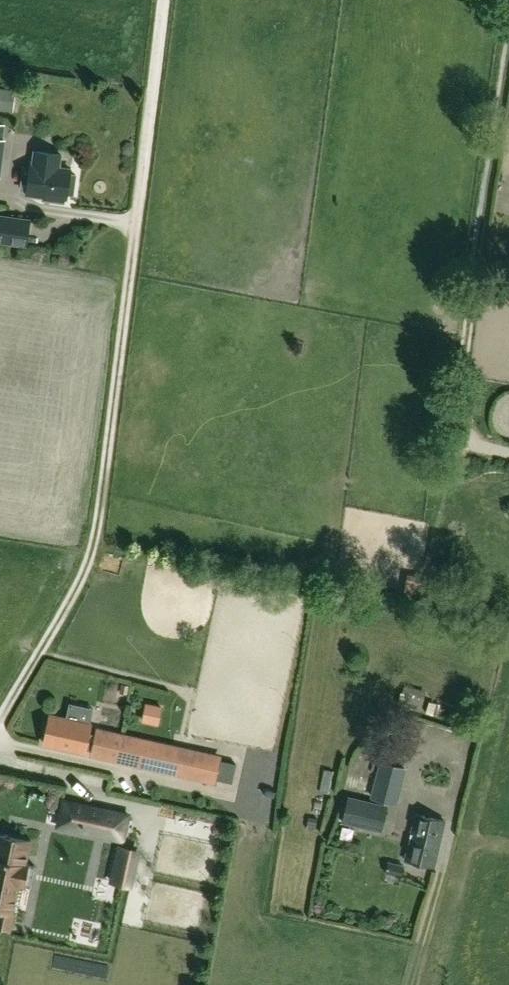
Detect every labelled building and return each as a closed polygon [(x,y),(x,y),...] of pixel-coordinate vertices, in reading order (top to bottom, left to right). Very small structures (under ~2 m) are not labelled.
[(13,111),(16,90),(0,88),(0,109),(13,111)] [(67,199),(71,169),(60,168),(62,155),(35,151),(34,162),(32,162),(27,195),(51,199),(50,201),(65,203),(66,199),(67,199)] [(27,247),(31,219),(0,214),(0,243),(27,247)] [(397,704),(420,711),(426,691),(403,685),(397,704)] [(425,713),(442,717),(445,706),(429,701),(425,713)] [(90,724),(50,716),(44,744),(84,753),(85,747),(93,748),(96,736),(88,735),(90,724)] [(406,736),(410,720),(400,717),(395,734),(406,736)] [(238,785),(243,762),(97,730),(92,754),(215,782),(215,780),(238,785)] [(396,804),(404,769),(381,763),(372,798),(396,804)] [(342,823),(367,829),(373,802),(348,796),(342,823)] [(61,798),(54,828),(123,843),(130,813),(61,798)] [(405,860),(434,867),(444,821),(415,814),(405,860)] [(33,838),(0,832),(0,926),(12,928),(22,883),(27,884),(32,863),(28,862),(33,838)] [(118,846),(112,879),(130,883),(137,850),(118,846)] [(388,863),(385,873),(401,876),(403,867),(388,863)]
